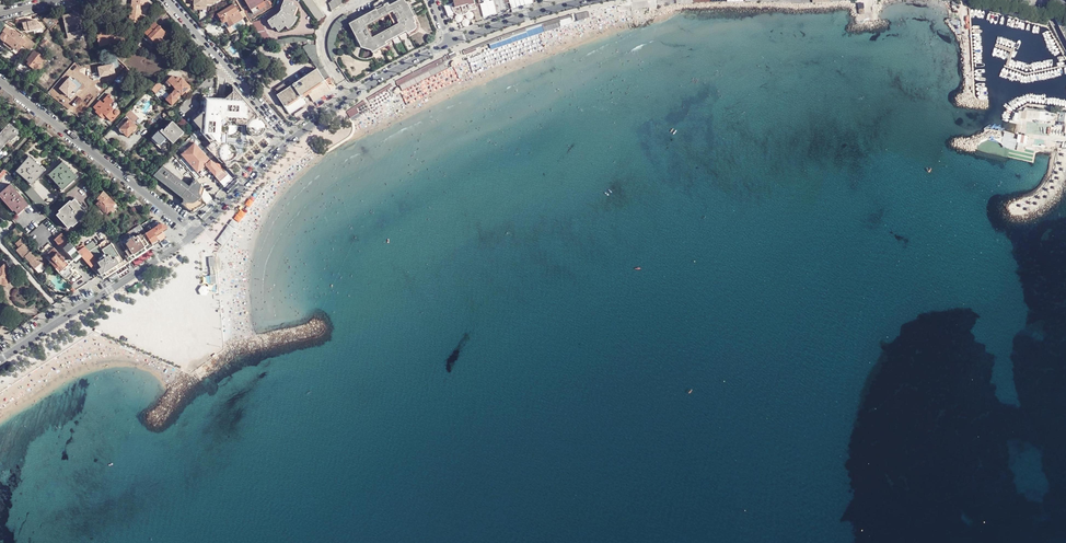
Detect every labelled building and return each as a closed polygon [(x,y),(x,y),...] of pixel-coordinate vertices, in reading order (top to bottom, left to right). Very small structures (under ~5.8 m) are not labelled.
[(141,9),(137,8),(137,4),(142,5),(147,6),(148,0),(132,0),(129,21),(139,23),(141,9)] [(273,7),(269,0),(246,0),(252,10),(247,13),(251,20),(273,7)] [(289,0),(285,0),(282,9),(281,11),(275,16),(268,21),(272,28),(273,28),(275,27),(279,32),(286,26),(288,29),(293,25),(295,22),(298,17),(294,15),(298,7),(293,4),(293,2),(289,0)] [(313,0),(303,0),(318,21),(325,16),(313,0)] [(342,4),(341,0),(333,0),(329,3),(332,11),(334,9),(338,6),(342,4)] [(413,17),(415,16),(408,3),(406,3),(405,0),(401,0),(390,6),(388,3),(385,5),(384,3),(375,8),(376,10),(350,24),(362,46),(361,46),(371,50),(373,52),(387,45),(386,42),(406,31),(408,33),(416,29),(416,28),(416,27),(416,25),(414,22),(416,22),(413,17)] [(475,6),(474,0),(453,0),(454,3),(452,5),(451,8),(452,10),(454,13),(459,16),(462,16),(465,15),(468,13),(469,11),(476,9),(475,6)] [(478,5),(479,4),(481,12),(482,12),(483,18),(509,9),(511,7),(514,6),(512,0),(477,0),(478,5)] [(514,6),(511,7),(512,9),(526,5),(525,0),(512,0),(514,6)] [(454,3),(443,5),(447,16),(454,13),(452,10),(451,8),(452,5),(454,3)] [(235,5),(219,15),(222,20),(224,23),(227,22),(231,27),(244,19),(235,5)] [(574,14),(548,21),(549,24),(575,17),(574,14)] [(54,15),(46,22),(52,28),(59,21),(54,15)] [(253,22),(264,42),(271,41),(270,37),(269,37),(268,34),(267,34),(267,31),(265,31),(265,27),(264,27),(263,23),(261,24),(261,20),(253,22)] [(155,22),(145,32),(156,43),(161,37),(166,33),(155,22)] [(98,23),(94,24),(99,46),(110,44),(109,43),(119,40),(116,27),(104,31),(103,30),(100,31),(98,23)] [(476,46),(463,51),(464,55),(477,50),(476,48),(489,44),(490,45),(533,29),(532,25),(521,29),(509,33),(498,36),(498,37),(490,40),(476,46)] [(6,27),(2,31),(3,32),(0,36),(0,39),(0,40),(4,42),(4,41),(14,49),(15,47),(19,50),(23,45),(26,41),(21,38),(21,39),(6,27)] [(83,27),(76,29),(77,37),(74,38),(74,41),(73,41),(74,49),(82,48),(82,49),(87,48),(83,27)] [(48,34),(43,41),(44,43),(41,46),(45,50),(42,53),(45,56),(51,49),(47,45),(54,36),(49,32),(48,34)] [(26,48),(32,41),(24,35),(21,38),(26,41),(23,45),(26,48)] [(284,39),(274,40),(276,47),(285,46),(285,41),(284,39)] [(4,41),(4,42),(3,43),(3,44),(3,45),(12,52),(14,49),(4,41)] [(26,48),(29,50),(35,44),(32,41),(26,48)] [(318,57),(316,45),(307,44),(302,47),(307,54),(307,55),(310,59),(317,69),(289,88),(287,85),(285,87),(284,86),(277,91),(279,94),(291,113),(306,103),(301,96),(304,94),(306,93),(324,81),(329,88),(334,85),(319,61),(318,57)] [(35,51),(27,60),(29,62),(27,64),(31,68),(33,65),(37,69),(41,69),(42,67),(42,64),(46,59),(39,53),(38,54),(35,51)] [(450,60),(448,57),(447,56),(442,58),(433,62),(425,67),(417,70),(407,76),(396,82),(398,86),(406,81),(409,80),(422,73),(445,62),(446,62),(450,60)] [(128,68),(121,75),(123,77),(132,76),(134,75),(128,68)] [(87,95),(88,94),(94,86),(95,85),(84,76),(78,84),(84,90),(83,92),(87,95)] [(176,89),(181,94),(182,95),(190,86),(182,78),(181,79),(178,82),(175,79),(172,76),(168,81),(176,89)] [(330,89),(329,88),(324,81),(306,93),(312,101),(330,89)] [(152,89),(156,94),(162,87),(158,83),(152,89)] [(377,93),(367,99),(368,101),(393,86),(391,84),(387,87),(377,93)] [(94,86),(88,94),(91,97),(98,89),(94,86)] [(235,88),(233,86),(225,93),(224,98),(227,98),(228,94),(232,93),(232,91),(235,88)] [(207,149),(221,163),(229,156),(236,156),(237,144),(226,142),(222,142),(223,128),(223,126),(222,125),(229,119),(230,120),(233,120),(247,121),(247,125),(246,135),(259,137),(260,130),(261,130),(264,128),(261,125),(263,123),(262,122),(260,119),(258,118),(256,118),(254,117),(254,116),(252,113),(254,110),(244,100),(242,101),(239,98),(239,94),(235,88),(232,91),(232,93),(228,94),(227,98),(224,98),(214,97),(204,96),(202,112),(200,112),(198,114),(197,119),(196,119),(193,122),(195,124),(197,124),(197,127),(199,128),(201,129),(200,133),(208,142),(209,143),(208,144),(210,146),(207,149)] [(176,89),(174,90),(171,94),(168,91),(163,96),(162,95),(160,97),(164,101),(166,99),(172,105),(177,100),(177,99),(181,94),(176,89)] [(204,142),(208,142),(200,133),(201,129),(199,128),(197,127),(197,124),(195,124),(193,122),(196,119),(197,119),(198,114),(200,112),(202,112),(204,96),(214,97),(214,93),(200,92),(199,108),(191,116),(190,123),(196,130),(195,134),(204,142)] [(102,99),(94,108),(97,111),(95,112),(103,119),(106,116),(112,121),(119,113),(120,112),(119,110),(118,109),(116,109),(115,110),(109,105),(113,100),(110,97),(111,96),(109,94),(103,100),(102,99)] [(364,101),(346,112),(351,119),(359,114),(356,108),(365,103),(364,101)] [(1052,120),(1053,114),(1027,110),(1026,114),(1026,117),(1045,119),(1052,120)] [(125,116),(133,123),(137,118),(130,111),(125,116)] [(1045,121),(1045,119),(1026,117),(1026,114),(1017,112),(1016,119),(1025,120),(1026,119),(1045,121)] [(116,125),(120,129),(129,119),(125,116),(116,125)] [(129,119),(120,129),(127,136),(137,127),(133,123),(129,119)] [(167,138),(169,140),(172,143),(183,131),(172,121),(163,130),(162,129),(160,130),(159,130),(156,133),(152,138),(160,145),(167,138)] [(2,145),(5,142),(6,143),(10,139),(13,136),(17,132),(15,130),(16,129),(14,127),(12,125),(11,126),(8,124),(5,128),(6,129),(0,136),(0,144),(2,145)] [(15,126),(14,127),(16,129),(15,130),(17,132),(13,136),(14,137),(15,138),(22,130),(15,126)] [(183,131),(172,143),(173,144),(184,133),(183,131)] [(1003,132),(1001,139),(1006,140),(1010,141),(1012,134),(1003,132)] [(198,140),(192,134),(190,137),(196,143),(198,140)] [(152,138),(151,138),(150,139),(160,149),(169,140),(167,138),(160,145),(152,138)] [(1015,142),(1010,141),(1006,140),(1005,147),(1006,148),(1008,148),(1013,149),(1013,148),(1006,147),(1008,141),(1015,143),(1015,142)] [(188,149),(183,153),(181,156),(182,157),(201,177),(202,177),(207,172),(202,167),(204,165),(206,167),(212,162),(210,161),(209,159),(194,144),(193,144),(188,149)] [(179,147),(173,154),(173,155),(177,158),(179,156),(180,158),(182,157),(181,156),(183,153),(180,151),(181,149),(179,147)] [(29,156),(16,171),(32,185),(45,170),(29,156)] [(63,162),(49,174),(63,190),(77,178),(63,162)] [(183,202),(180,204),(191,212),(204,203),(201,198),(198,194),(204,188),(195,178),(188,185),(186,187),(165,171),(167,169),(162,165),(161,167),(153,175),(158,180),(159,179),(183,198),(183,202)] [(167,169),(165,171),(186,187),(188,185),(167,169)] [(11,184),(0,194),(14,210),(18,214),(29,205),(11,184)] [(32,186),(25,191),(41,210),(48,205),(32,186)] [(0,194),(0,196),(13,211),(14,210),(0,194)] [(101,203),(98,206),(105,214),(105,213),(107,214),(111,210),(110,209),(115,204),(106,194),(99,201),(101,203)] [(74,199),(56,215),(68,228),(72,224),(71,224),(82,215),(86,212),(74,199)] [(194,214),(206,206),(204,203),(191,212),(194,214)] [(95,211),(99,217),(100,218),(104,215),(98,208),(95,211)] [(145,234),(153,246),(158,242),(159,242),(155,236),(167,228),(167,227),(166,226),(158,220),(149,226),(152,229),(145,234)] [(23,232),(18,225),(11,232),(15,236),(17,234),(19,236),(23,232)] [(153,246),(145,234),(143,230),(133,237),(122,244),(127,253),(130,257),(127,259),(129,262),(153,246)] [(75,249),(66,239),(62,234),(61,234),(54,240),(74,262),(81,256),(75,249)] [(44,256),(40,251),(36,254),(21,237),(15,242),(18,246),(15,249),(22,257),(24,256),(26,258),(28,257),(30,261),(29,262),(34,268),(42,261),(41,259),(44,256)] [(78,247),(75,249),(81,256),(92,269),(102,279),(103,279),(100,275),(122,261),(111,243),(109,244),(108,243),(106,244),(104,241),(100,243),(100,244),(96,247),(92,242),(80,250),(78,247)] [(51,258),(48,260),(49,261),(59,272),(69,264),(68,264),(58,252),(55,248),(47,254),(51,258)] [(216,258),(209,258),(210,267),(217,267),(216,258)] [(103,279),(125,264),(122,261),(100,275),(103,279)] [(59,272),(63,276),(64,277),(65,278),(67,278),(69,277),(71,276),(72,274),(71,271),(70,269),(73,266),(70,262),(68,264),(69,264),(59,272)] [(1,283),(8,278),(11,275),(6,270),(8,269),(4,265),(0,268),(0,284),(1,283)] [(159,316),(167,331),(178,325),(171,310),(159,316)] [(200,311),(189,312),(190,329),(201,328),(200,311)] [(159,336),(150,331),(148,336),(157,341),(159,336)]
